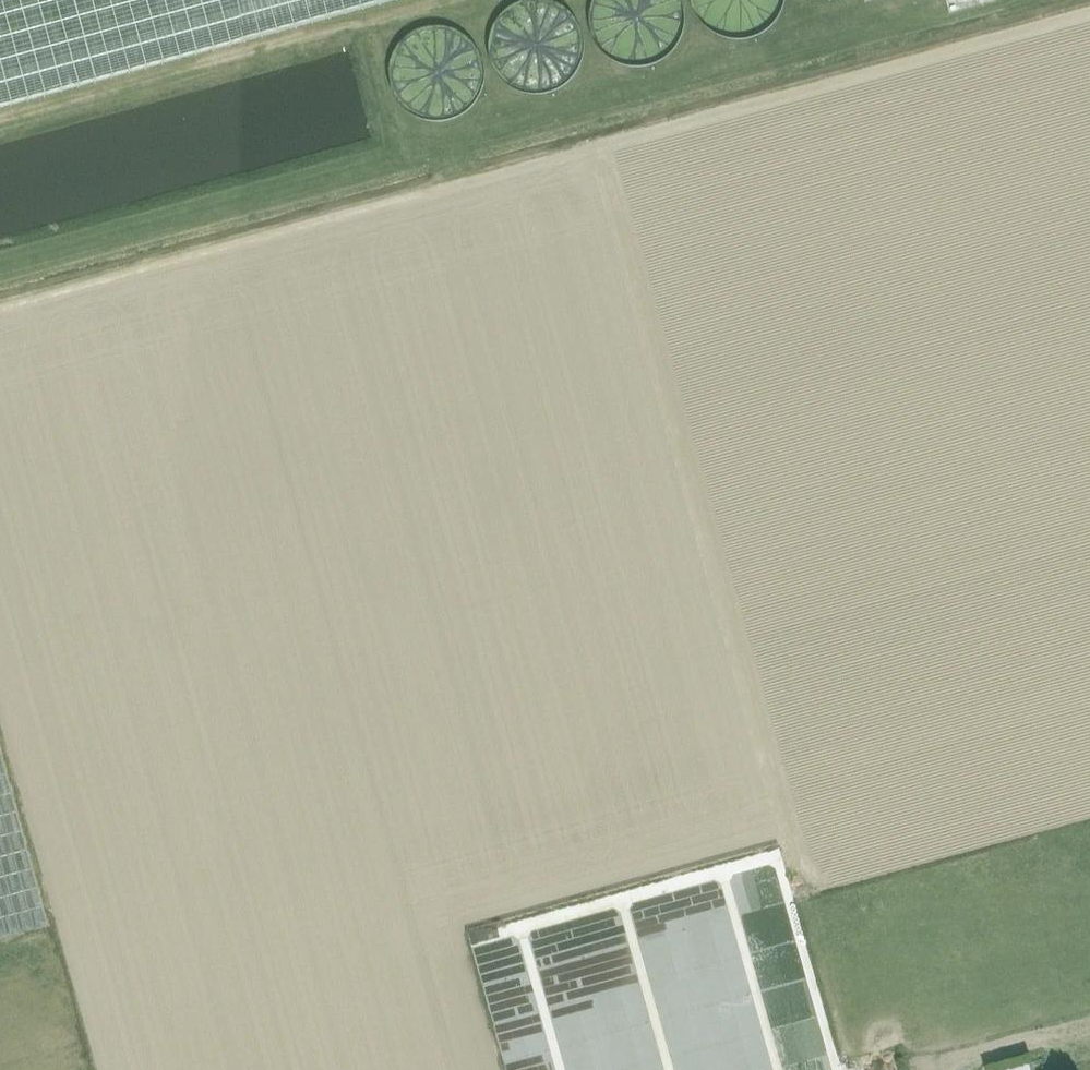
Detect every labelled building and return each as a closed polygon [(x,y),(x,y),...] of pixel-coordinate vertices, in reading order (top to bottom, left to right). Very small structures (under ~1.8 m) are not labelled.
[(397,0),(0,0),(0,109),(397,0)] [(946,11),(986,0),(943,0),(946,11)] [(49,923),(0,749),(0,937),(49,923)]
